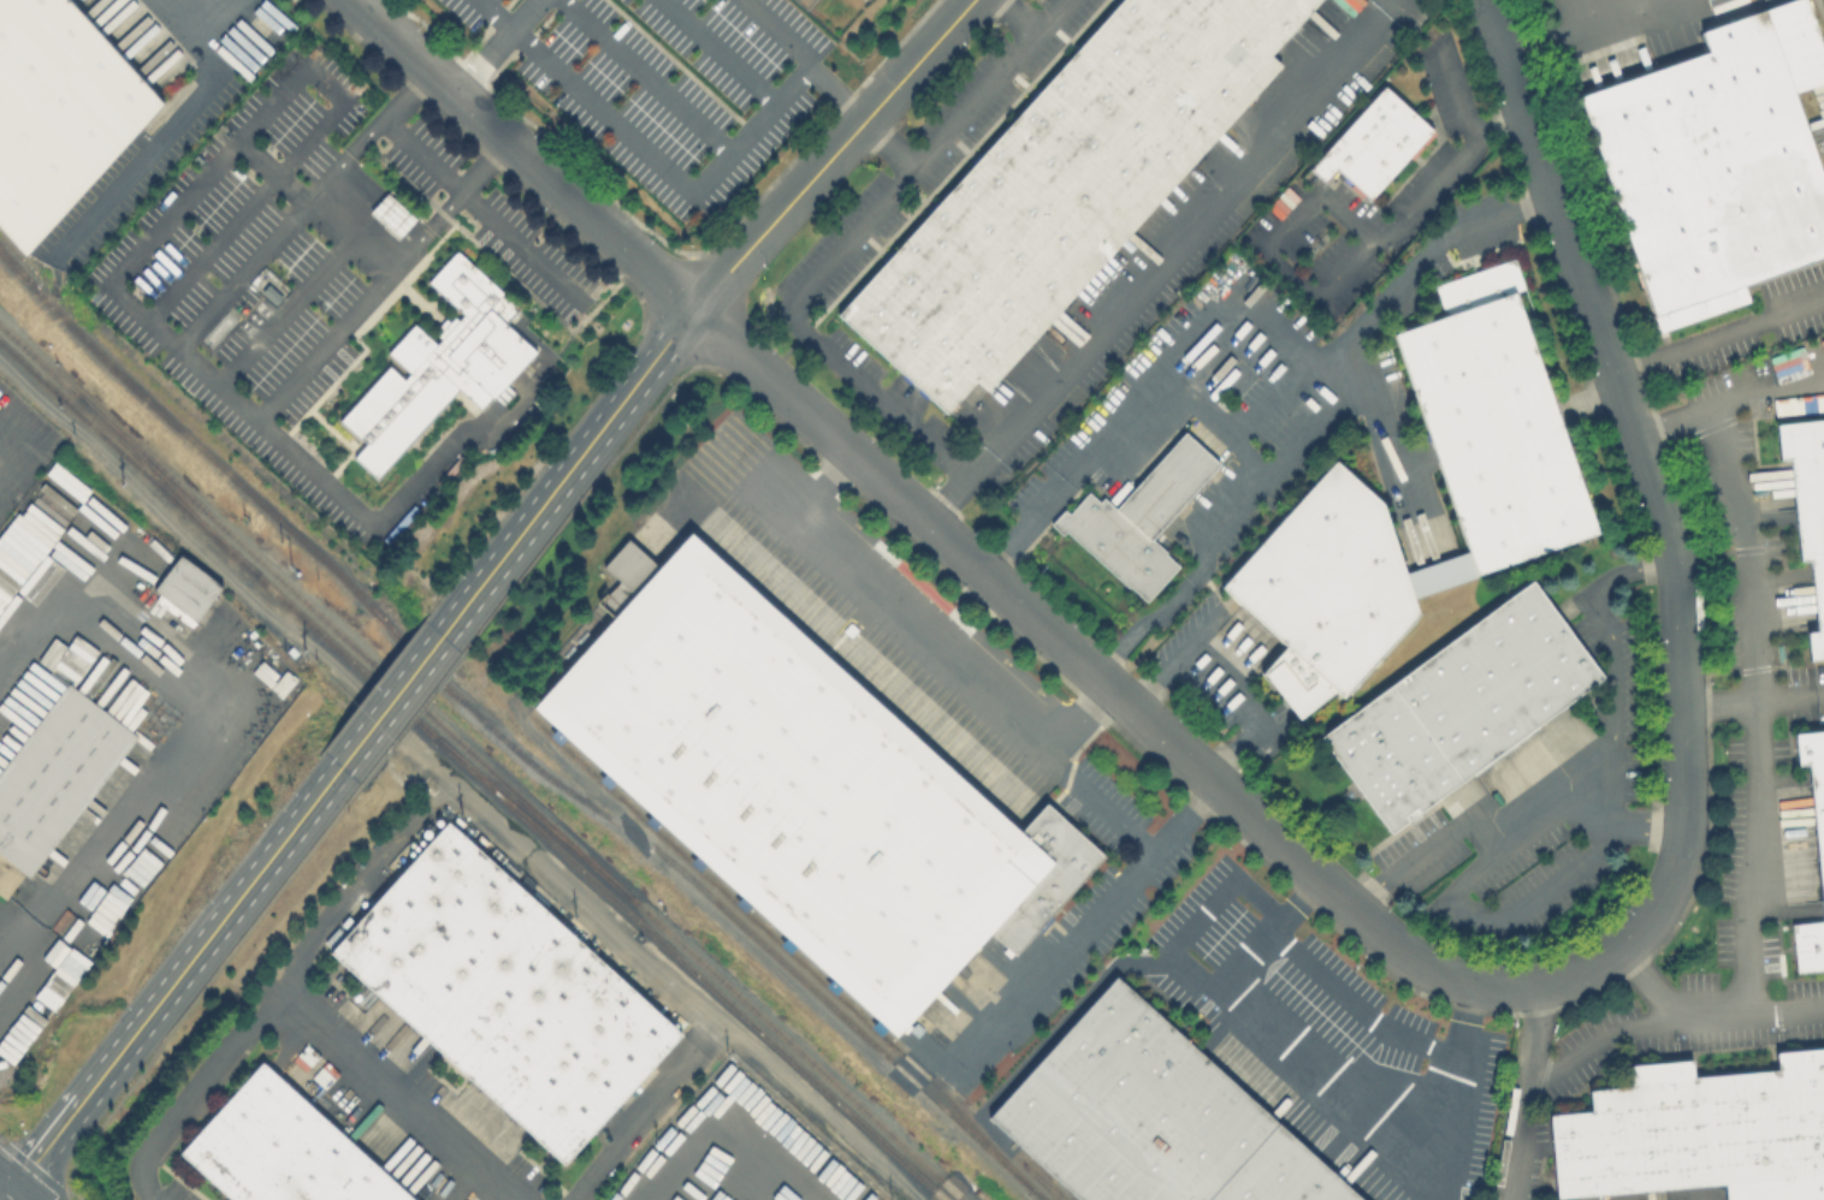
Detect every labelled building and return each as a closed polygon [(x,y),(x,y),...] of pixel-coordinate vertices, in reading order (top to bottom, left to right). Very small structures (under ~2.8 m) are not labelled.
[(25,256),(0,230),(0,0),(75,0),(179,106),(25,256)] [(839,319),(1122,0),(1320,0),(1269,55),(1280,65),(987,393),(975,382),(946,415),(839,319)] [(1704,35),(1807,0),(1823,48),(1823,83),(1793,94),(1823,185),(1823,259),(1746,286),(1657,316),(1582,99),(1711,54),(1704,35)] [(1432,133),(1372,200),(1338,168),(1326,180),(1315,170),(1386,91),(1432,133)] [(415,222),(401,238),(374,214),(389,198),(415,222)] [(504,323),(537,352),(484,410),(458,387),(375,481),(353,459),(367,444),(340,421),(389,368),(403,381),(410,373),(389,354),(414,326),(436,345),(462,315),(427,284),(456,250),(519,308),(504,323)] [(1515,295),(1447,317),(1439,289),(1518,261),(1527,286),(1524,287),(1524,290),(1515,293),(1515,295)] [(1657,316),(1746,286),(1752,302),(1663,333),(1657,316)] [(1447,317),(1515,295),(1515,297),(1597,534),(1481,574),(1399,337),(1449,320),(1447,317)] [(1768,356),(1776,382),(1809,371),(1801,346),(1768,356)] [(1776,426),(1823,421),(1823,659),(1810,660),(1807,632),(1817,631),(1810,562),(1800,562),(1790,456),(1778,457),(1776,426)] [(1220,465),(1151,542),(1179,568),(1148,602),(1068,530),(1065,535),(1056,527),(1072,511),(1074,513),(1090,495),(1101,505),(1105,500),(1118,513),(1186,436),(1220,465)] [(1224,587),(1338,463),(1386,507),(1421,616),(1346,699),(1339,691),(1303,720),(1266,673),(1287,647),(1224,587)] [(623,606),(658,569),(661,571),(693,535),(1009,826),(1011,825),(1018,831),(1053,863),(991,932),(898,1035),(883,1021),(881,1023),(665,824),(664,825),(537,708),(626,610),(623,606)] [(658,569),(623,606),(611,595),(623,582),(608,568),(630,543),(658,569)] [(197,624),(193,630),(159,602),(164,595),(159,592),(183,559),(223,589),(196,623),(197,624)] [(1534,587),(1601,678),(1421,813),(1417,809),(1403,820),(1405,822),(1393,831),(1325,739),(1532,587),(1532,588),(1534,587)] [(8,899),(0,893),(0,780),(70,687),(138,741),(103,784),(105,784),(65,834),(66,834),(32,877),(28,873),(8,899)] [(1793,733),(1823,731),(1823,972),(1796,974),(1792,925),(1823,922),(1807,765),(1796,766),(1793,733)] [(991,932),(1053,863),(1018,831),(1046,803),(1103,857),(1014,955),(991,932)] [(328,950),(446,820),(680,1033),(563,1162),(328,950)] [(1119,979),(1363,1199),(1080,1199),(991,1119),(1119,979)] [(1723,1184),(1557,1199),(1548,1118),(1592,1113),(1589,1092),(1630,1087),(1628,1067),(1690,1059),(1693,1077),(1777,1069),(1776,1052),(1823,1047),(1823,1199),(1724,1199),(1723,1184)] [(260,1059),(416,1199),(233,1199),(178,1151),(260,1059)]
